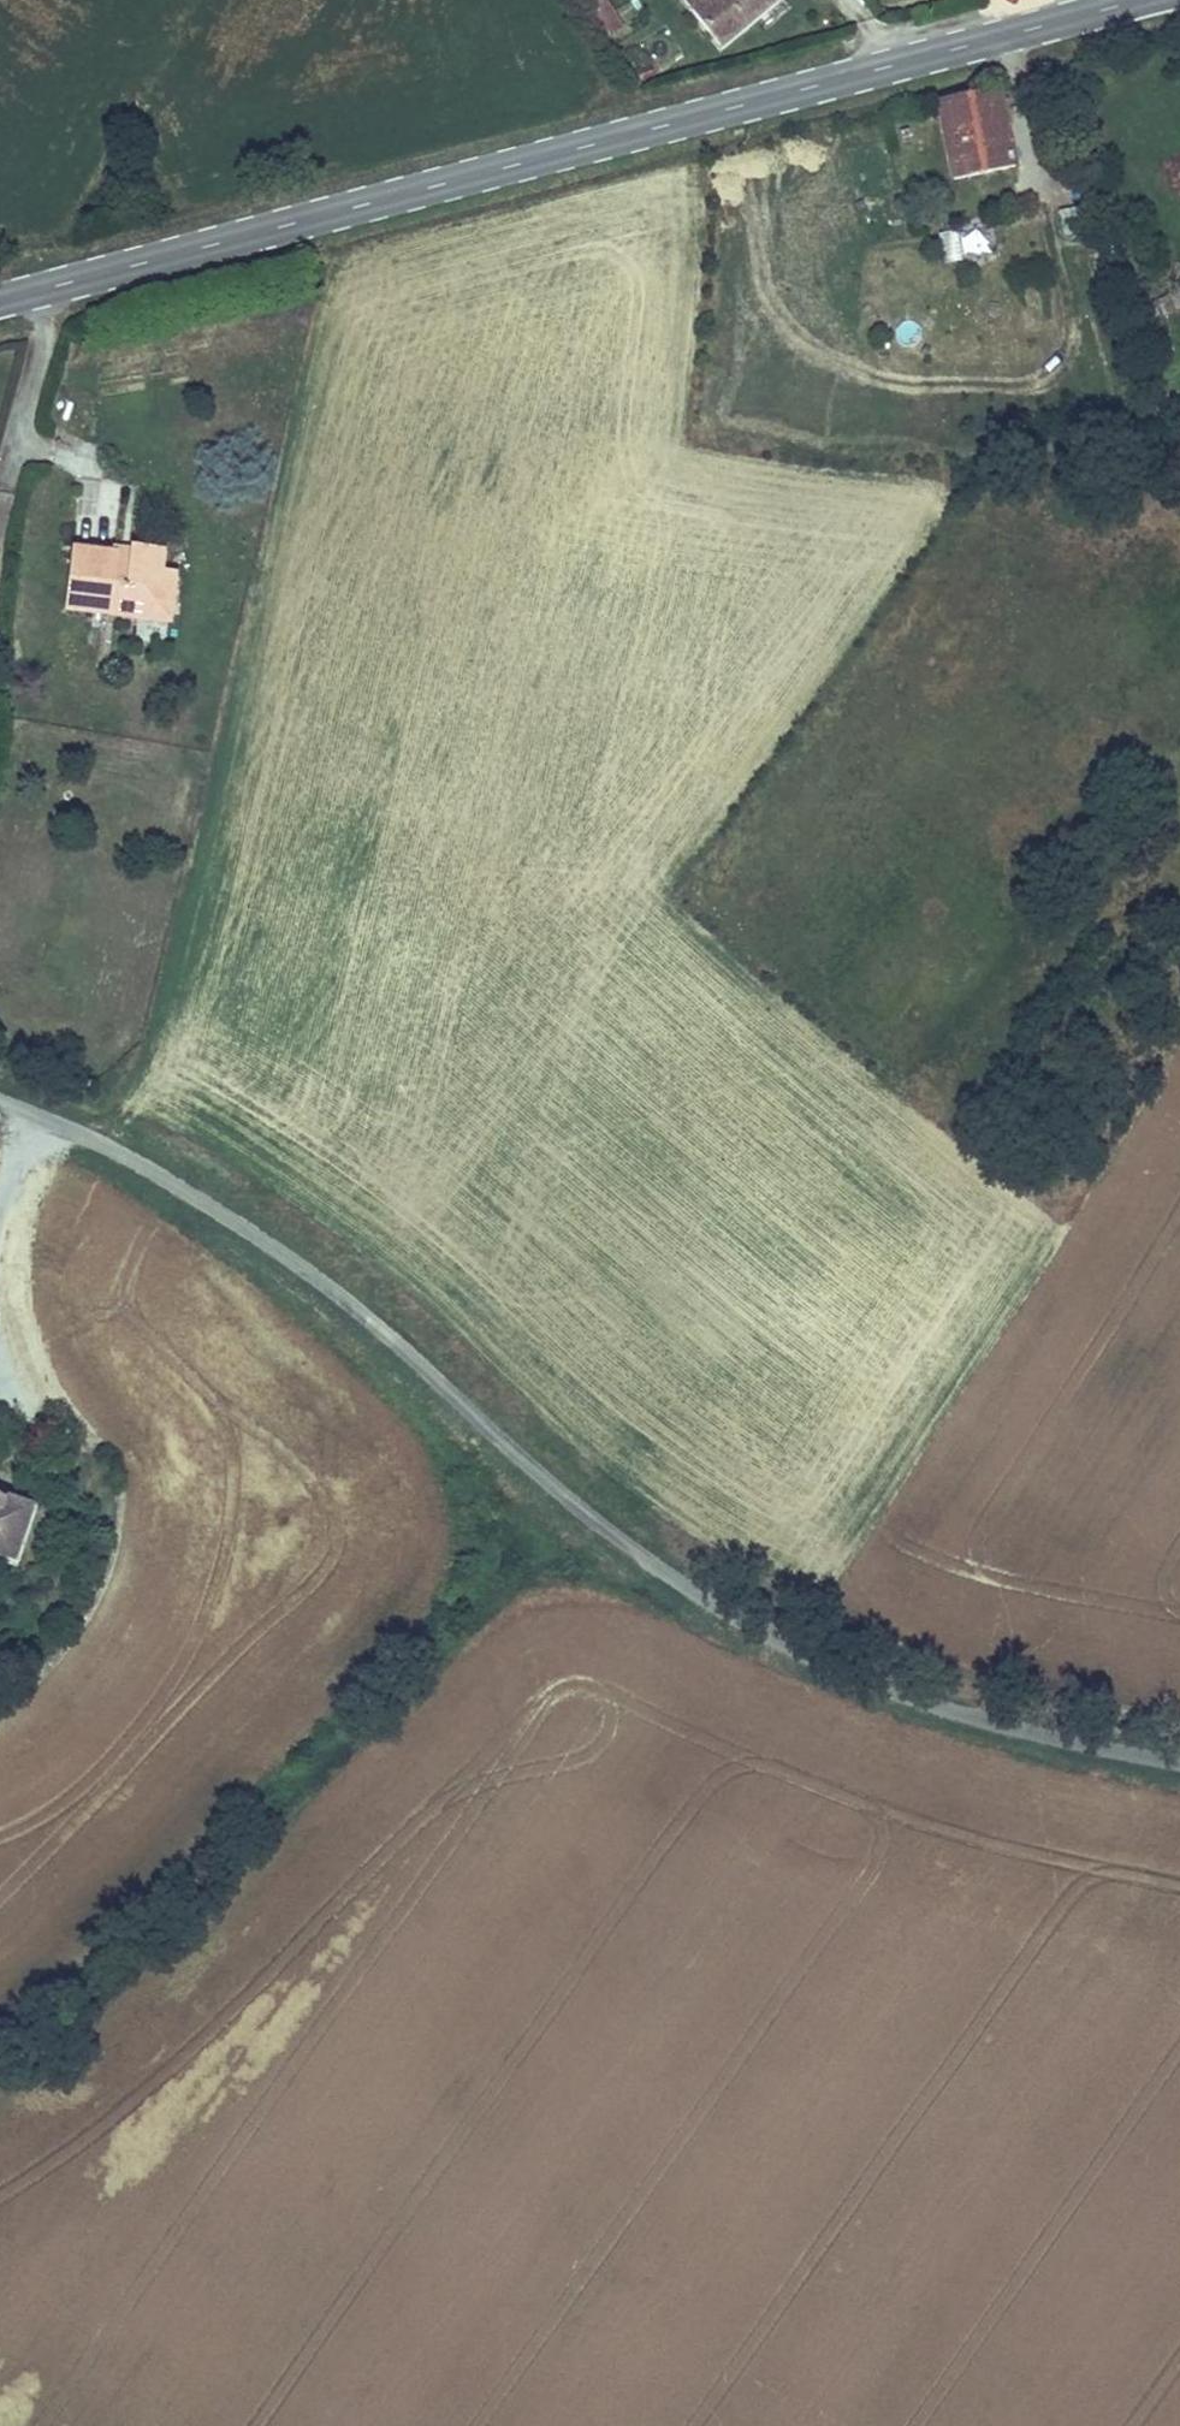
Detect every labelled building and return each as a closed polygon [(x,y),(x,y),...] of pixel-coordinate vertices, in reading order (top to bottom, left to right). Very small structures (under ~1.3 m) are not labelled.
[(715,52),(779,0),(676,0),(674,1),(715,52)] [(986,139),(1006,135),(997,91),(977,96),(986,139)] [(1006,135),(986,139),(977,96),(928,106),(944,183),(1013,169),(1006,135)] [(115,554),(72,550),(65,618),(109,622),(109,616),(134,619),(135,609),(170,613),(174,576),(160,575),(162,554),(131,551),(130,563),(114,561),(115,554)] [(170,613),(135,609),(134,619),(109,616),(109,622),(169,628),(170,613)] [(17,1574),(38,1511),(0,1498),(0,1568),(17,1574)]
